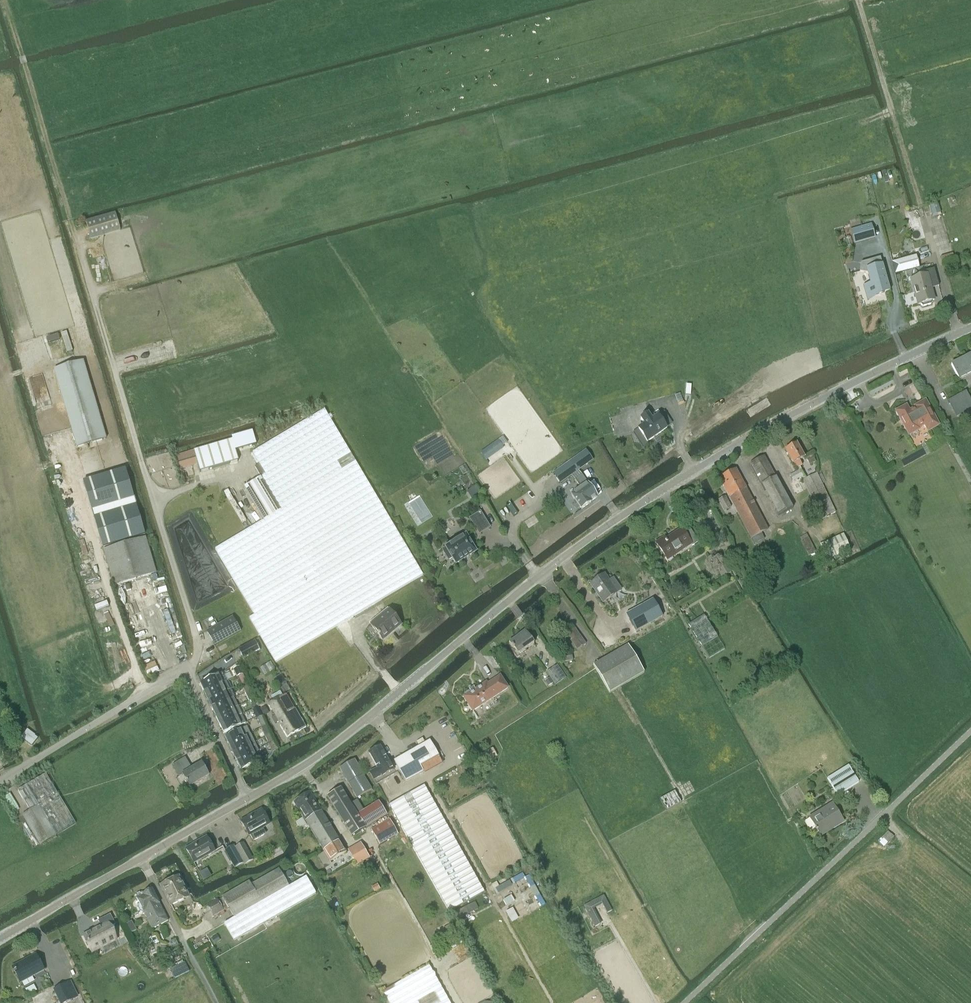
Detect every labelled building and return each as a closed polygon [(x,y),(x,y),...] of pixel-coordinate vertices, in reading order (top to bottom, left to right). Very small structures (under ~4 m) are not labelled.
[(78,202),(84,200),(80,187),(74,189),(78,202)] [(938,202),(929,205),(932,215),(941,212),(938,202)] [(120,230),(115,213),(85,221),(90,239),(120,230)] [(870,225),(850,230),(854,244),(874,238),(870,225)] [(916,255),(892,262),(895,274),(919,267),(916,255)] [(860,263),(859,272),(867,273),(870,284),(863,286),(867,300),(868,300),(867,297),(884,292),(889,291),(880,257),(860,263)] [(931,301),(934,300),(929,285),(937,283),(933,269),(925,271),(926,275),(910,280),(917,305),(920,304),(922,306),(931,304),(931,301)] [(970,372),(970,355),(970,354),(951,364),(958,378),(970,372)] [(83,360),(53,369),(76,447),(105,439),(83,360)] [(956,416),(970,407),(970,403),(965,392),(948,401),(956,416)] [(909,432),(910,433),(916,430),(915,428),(924,424),(928,430),(937,425),(924,402),(915,406),(916,408),(909,412),(907,410),(906,408),(904,407),(901,408),(899,409),(898,411),(898,413),(898,415),(908,433),(909,432)] [(254,615),(249,618),(275,662),(422,575),(377,498),(324,409),(252,452),(259,464),(265,474),(260,477),(243,487),(263,520),(214,549),(254,615)] [(643,424),(637,429),(646,443),(667,429),(658,415),(651,419),(647,413),(639,418),(643,424)] [(250,431),(231,436),(232,440),(235,449),(254,444),(250,431)] [(235,449),(232,440),(193,451),(199,472),(238,461),(235,449)] [(800,470),(801,470),(800,467),(802,466),(799,461),(804,458),(796,443),(784,449),(793,464),(797,472),(789,476),(792,481),(803,475),(800,470)] [(585,450),(573,459),(580,469),(592,460),(585,450)] [(815,462),(811,454),(805,458),(809,465),(815,462)] [(749,464),(778,516),(792,509),(764,456),(749,464)] [(573,459),(552,474),(559,483),(571,475),(577,471),(580,469),(573,459)] [(259,464),(254,467),(260,477),(265,474),(259,464)] [(125,469),(83,482),(102,547),(144,534),(125,469)] [(735,469),(718,478),(729,498),(746,488),(735,469)] [(816,473),(802,480),(821,519),(835,513),(816,473)] [(580,488),(571,495),(581,509),(590,502),(590,501),(597,497),(586,483),(581,474),(574,479),(580,488)] [(746,488),(729,498),(729,499),(740,519),(750,539),(751,539),(754,545),(764,539),(761,533),(767,530),(757,508),(746,489),(746,488)] [(725,496),(718,500),(723,511),(731,507),(725,496)] [(480,512),(469,519),(479,534),(489,527),(480,512)] [(667,560),(691,544),(692,546),(698,542),(689,528),(683,532),(681,529),(666,539),(664,537),(655,543),(667,560)] [(445,548),(442,550),(448,560),(451,558),(455,564),(476,551),(465,534),(445,547),(445,548)] [(800,541),(807,555),(815,551),(806,534),(799,537),(801,540),(800,541)] [(850,550),(843,534),(819,544),(826,561),(850,550)] [(145,537),(103,549),(113,585),(156,573),(145,537)] [(720,554),(711,560),(722,578),(731,573),(720,554)] [(613,577),(608,581),(604,574),(590,584),(602,602),(614,593),(615,594),(622,590),(613,577)] [(652,600),(626,614),(635,632),(662,617),(652,600)] [(389,610),(370,626),(382,640),(401,625),(389,610)] [(703,615),(687,625),(708,658),(723,648),(703,615)] [(233,617),(206,631),(214,645),(240,631),(233,617)] [(577,650),(585,644),(574,628),(565,634),(577,650)] [(518,657),(525,652),(524,650),(533,643),(525,631),(508,643),(513,649),(511,650),(512,652),(514,651),(518,657)] [(254,641),(238,649),(243,659),(259,650),(254,641)] [(643,673),(627,645),(593,665),(609,693),(643,673)] [(551,668),(560,682),(565,678),(557,665),(551,668)] [(238,666),(233,669),(237,677),(242,674),(238,666)] [(225,682),(222,674),(200,684),(204,692),(224,682),(225,682)] [(241,685),(246,682),(242,674),(237,677),(241,685)] [(465,695),(463,697),(472,711),(507,688),(499,676),(487,684),(486,682),(470,692),(469,691),(467,691),(466,692),(465,694),(465,695)] [(225,682),(224,682),(204,692),(208,700),(223,693),(229,690),(228,687),(230,686),(227,681),(225,682)] [(244,693),(250,690),(246,682),(241,685),(244,693)] [(229,690),(223,693),(208,700),(212,708),(231,699),(233,698),(229,690)] [(248,701),(254,699),(250,690),(244,693),(248,701)] [(301,718),(300,719),(286,694),(282,696),(279,691),(271,696),(274,701),(269,704),(275,715),(270,717),(275,724),(279,722),(288,737),(298,731),(299,731),(306,727),(301,718)] [(233,698),(231,699),(212,708),(215,716),(231,709),(237,706),(233,698)] [(254,699),(248,701),(252,709),(258,707),(254,699)] [(237,706),(231,709),(215,716),(219,724),(240,714),(237,706)] [(269,713),(265,706),(260,709),(264,716),(269,713)] [(252,709),(252,710),(255,718),(261,715),(258,707),(252,709)] [(219,724),(223,733),(245,723),(241,715),(240,714),(219,724)] [(256,719),(257,718),(261,727),(266,725),(261,715),(255,718),(256,719)] [(272,731),(270,732),(266,725),(261,727),(265,736),(272,732),(272,731)] [(250,734),(246,726),(225,736),(229,745),(248,735),(250,734)] [(32,746),(38,739),(26,730),(20,737),(32,746)] [(268,743),(276,740),(272,732),(265,736),(268,743)] [(250,734),(248,735),(229,745),(233,753),(248,745),(254,742),(250,734)] [(277,748),(279,747),(276,740),(268,743),(268,744),(272,752),(278,749),(277,748)] [(424,774),(443,763),(430,740),(393,760),(405,781),(423,771),(424,774)] [(248,745),(233,753),(236,761),(256,752),(258,751),(254,742),(248,745)] [(4,757),(16,753),(14,746),(2,750),(4,757)] [(368,753),(377,768),(369,773),(375,784),(395,773),(380,747),(368,753)] [(492,748),(480,755),(484,763),(497,756),(492,748)] [(261,763),(260,761),(256,752),(236,761),(241,770),(255,763),(256,765),(261,763)] [(190,769),(183,758),(172,765),(179,776),(182,774),(189,786),(208,775),(201,762),(190,769)] [(354,760),(339,768),(356,798),(371,790),(354,760)] [(827,779),(830,784),(837,795),(841,792),(858,782),(848,766),(827,779)] [(22,815),(39,845),(75,823),(45,773),(18,790),(30,811),(22,815)] [(424,785),(389,805),(449,912),(484,892),(424,785)] [(326,796),(352,837),(387,815),(378,801),(363,811),(356,800),(350,804),(340,788),(326,796)] [(666,810),(680,802),(674,791),(660,799),(666,810)] [(310,792),(293,803),(302,818),(295,822),(299,829),(307,824),(323,851),(339,841),(320,810),(310,792)] [(819,834),(832,826),(833,828),(843,822),(831,803),(809,817),(819,834)] [(269,823),(262,809),(241,821),(249,835),(253,841),(266,834),(262,827),(269,823)] [(379,845),(398,835),(389,819),(370,830),(379,845)] [(883,847),(894,838),(888,832),(877,841),(883,847)] [(186,849),(194,863),(215,851),(207,837),(186,849)] [(324,853),(318,857),(323,866),(346,852),(339,841),(323,851),(324,853)] [(253,860),(243,842),(235,847),(243,863),(245,864),(253,860)] [(356,865),(368,858),(359,843),(347,849),(356,865)] [(225,850),(235,868),(243,863),(235,847),(234,845),(225,850)] [(278,869),(251,884),(249,881),(222,896),(222,898),(218,900),(224,910),(228,908),(234,918),(224,923),(234,941),(315,893),(306,876),(288,887),(278,869)] [(178,876),(160,885),(170,906),(188,897),(178,876)] [(143,912),(151,929),(168,921),(152,889),(142,894),(141,893),(137,895),(136,898),(139,904),(138,907),(140,911),(143,912)] [(591,907),(600,903),(607,913),(611,911),(602,896),(584,906),(595,928),(600,925),(591,907)] [(217,900),(207,905),(213,916),(223,910),(217,900)] [(101,926),(83,935),(90,950),(99,945),(101,948),(116,940),(110,927),(115,924),(110,915),(98,920),(101,926)] [(131,921),(125,924),(130,933),(135,930),(131,921)] [(36,954),(11,966),(20,982),(44,970),(36,954)] [(175,978),(189,971),(184,962),(170,969),(175,978)] [(429,965),(381,992),(387,1002),(450,1002),(429,965)] [(53,989),(59,1002),(65,1002),(72,1000),(65,983),(53,989)]
